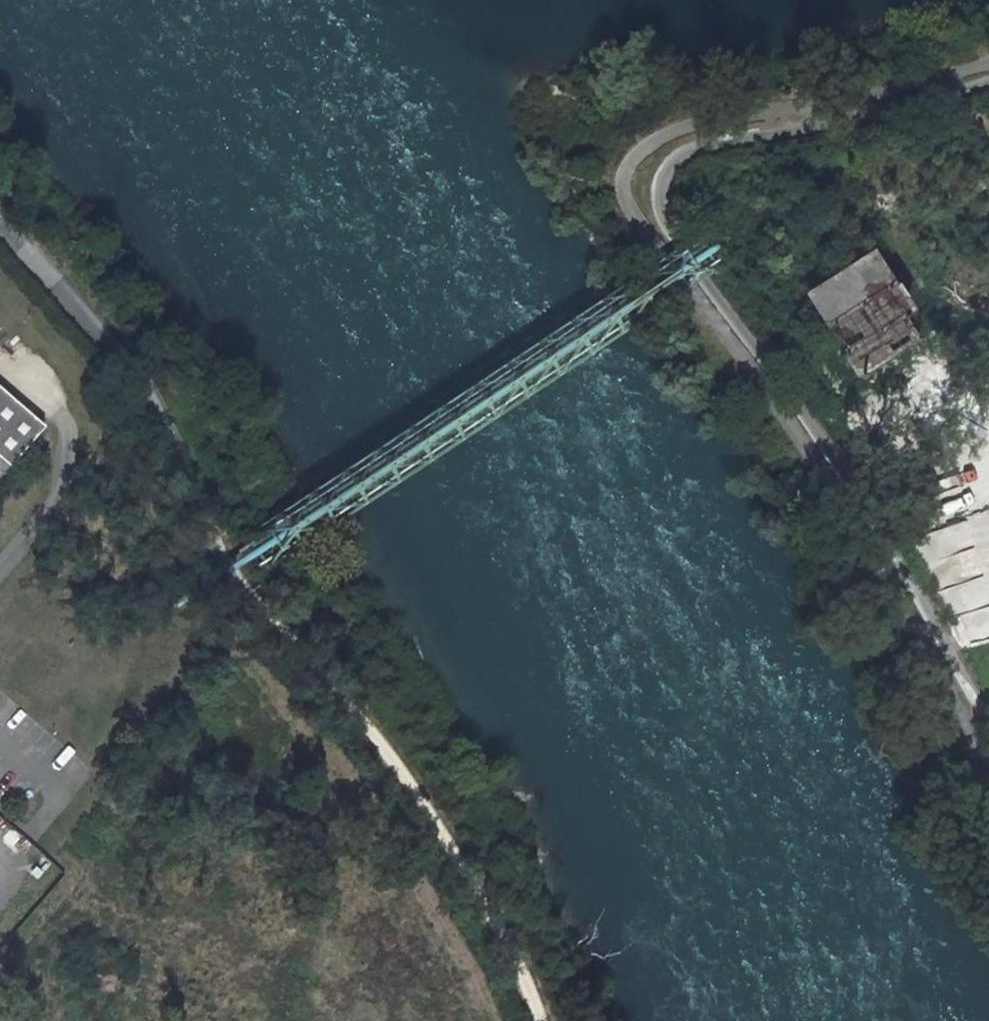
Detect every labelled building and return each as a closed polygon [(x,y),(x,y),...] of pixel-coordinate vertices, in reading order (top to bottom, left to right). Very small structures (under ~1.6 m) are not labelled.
[(868,248),(797,292),(840,361),(911,317),(868,248)] [(44,426),(76,391),(5,329),(0,335),(0,388),(44,426)] [(0,388),(0,477),(44,426),(0,388)]
